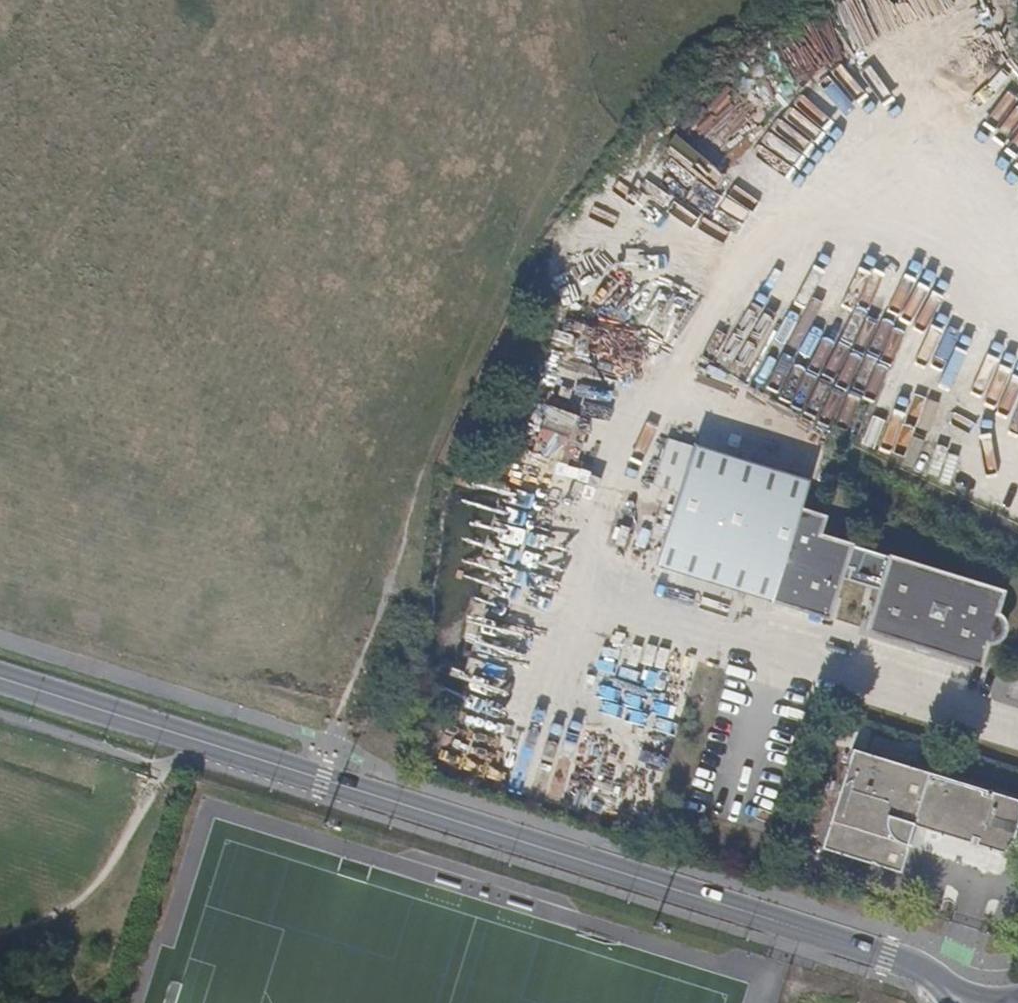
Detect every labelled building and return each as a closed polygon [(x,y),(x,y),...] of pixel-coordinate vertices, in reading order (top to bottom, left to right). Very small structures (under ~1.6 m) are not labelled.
[(646,156),(647,190),(673,189),(672,156),(646,156)] [(653,485),(679,493),(655,567),(828,620),(849,556),(852,546),(853,545),(820,534),(825,518),(800,509),(809,482),(668,438),(653,485)] [(887,558),(852,546),(849,556),(884,568),(887,558)] [(887,558),(884,568),(864,632),(981,666),(987,644),(993,643),(999,640),(1003,636),(1005,630),(1005,624),(1003,618),(997,613),(1004,591),(887,556),(887,558)] [(850,749),(834,801),(820,854),(901,876),(910,848),(911,844),(907,843),(912,826),(968,844),(969,839),(976,842),(975,845),(1003,853),(1012,841),(1017,820),(1017,800),(991,792),(990,794),(983,793),(984,789),(850,749)]
